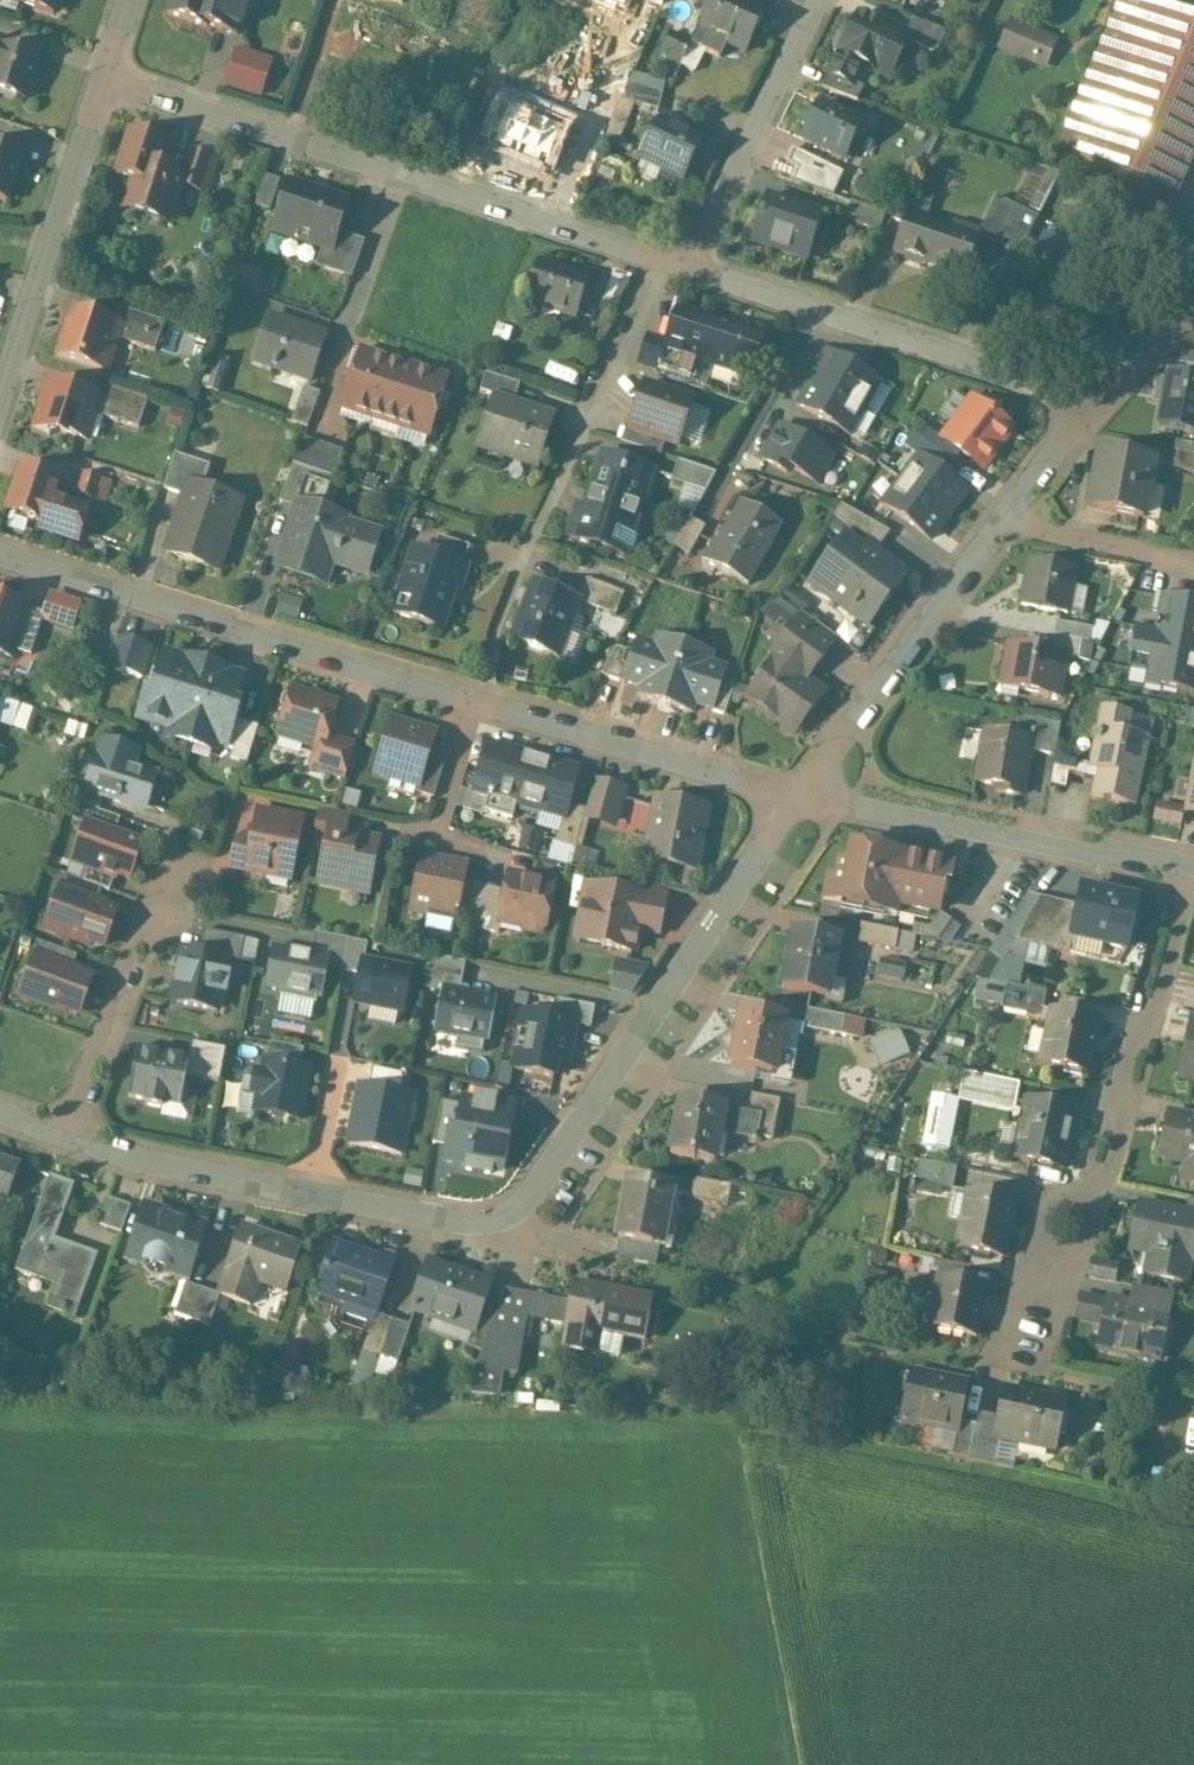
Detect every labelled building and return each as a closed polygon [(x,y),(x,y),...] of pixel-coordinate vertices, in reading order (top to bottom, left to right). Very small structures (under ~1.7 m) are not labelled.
[(19,4),(53,15),(58,0),(20,0),(19,4)] [(170,17),(209,30),(218,1),(218,0),(175,0),(170,17)] [(739,0),(712,0),(700,27),(729,40),(726,47),(729,49),(747,56),(767,13),(739,0)] [(865,2),(899,15),(906,1),(905,0),(865,0),(865,2)] [(1150,0),(1119,0),(1057,146),(1090,161),(1176,196),(1193,155),(1193,110),(1193,109),(1193,108),(1193,19),(1150,0)] [(233,5),(218,1),(209,30),(224,34),(233,5)] [(248,10),(233,5),(224,34),(239,39),(248,10)] [(856,20),(838,57),(858,67),(888,82),(906,44),(856,20)] [(945,33),(913,21),(905,35),(936,50),(945,33)] [(1045,38),(1010,23),(1000,48),(1035,62),(1045,38)] [(729,40),(700,27),(692,45),(705,51),(707,47),(726,55),(729,49),(726,47),(729,40)] [(692,45),(670,35),(662,53),(684,63),(692,45)] [(223,84),(261,98),(275,60),(237,46),(223,84)] [(0,48),(0,49),(0,92),(25,101),(26,98),(29,99),(35,82),(32,81),(38,60),(0,48)] [(858,67),(838,57),(830,75),(826,73),(818,88),(854,102),(860,90),(849,84),(858,67)] [(542,83),(506,71),(500,90),(536,101),(542,83)] [(666,95),(629,86),(625,104),(662,112),(666,95)] [(862,124),(820,105),(802,145),(843,164),(862,124)] [(560,132),(503,114),(491,152),(523,163),(521,167),(546,175),(560,132)] [(681,126),(664,117),(644,159),(666,169),(665,172),(685,182),(702,146),(677,134),(681,126)] [(170,145),(132,133),(119,176),(137,181),(157,187),(161,175),(171,179),(175,168),(164,164),(170,145)] [(792,146),(785,161),(795,166),(791,177),(833,196),(845,170),(792,146)] [(0,147),(0,201),(6,203),(22,154),(0,147)] [(213,158),(192,152),(181,187),(202,193),(213,158)] [(157,187),(137,181),(133,193),(133,196),(133,199),(134,201),(135,204),(138,207),(140,209),(151,212),(153,203),(174,210),(179,194),(157,187)] [(321,196),(288,185),(273,232),(330,251),(332,251),(337,234),(347,203),(322,195),(321,196)] [(931,204),(903,194),(891,220),(905,225),(907,218),(924,224),(931,204)] [(822,217),(767,199),(752,243),(804,260),(810,243),(813,244),(822,217)] [(884,215),(850,204),(845,220),(879,231),(884,215)] [(1027,213),(1011,206),(993,244),(1008,252),(1027,213)] [(924,224),(907,218),(905,225),(895,254),(938,268),(950,233),(950,232),(924,224)] [(978,234),(953,225),(950,232),(950,233),(938,268),(937,273),(963,280),(978,234)] [(364,242),(337,234),(332,251),(330,251),(324,270),(350,279),(364,242)] [(590,282),(540,265),(527,304),(576,321),(590,282)] [(619,309),(626,281),(611,278),(605,305),(619,309)] [(763,338),(676,310),(663,351),(695,362),(750,380),(763,338)] [(120,327),(71,311),(57,356),(106,372),(116,340),(120,327)] [(164,323),(126,311),(120,327),(158,340),(164,323)] [(323,336),(268,318),(253,363),(308,381),(323,336)] [(158,340),(120,327),(116,340),(154,352),(158,340)] [(444,380),(361,353),(362,352),(359,351),(340,409),(343,410),(345,405),(427,432),(426,437),(428,438),(447,380),(445,379),(444,380)] [(695,362),(663,352),(659,366),(690,376),(695,362)] [(879,383),(827,354),(812,380),(864,409),(879,383)] [(521,386),(487,375),(481,394),(495,399),(494,403),(514,409),(521,386)] [(864,409),(812,380),(798,406),(849,435),(864,409)] [(96,399),(50,384),(44,403),(42,403),(33,429),(47,433),(49,437),(58,432),(76,437),(82,419),(89,421),(91,414),(96,399)] [(1164,384),(1156,431),(1193,438),(1193,389),(1164,384)] [(691,401),(644,385),(630,428),(629,429),(665,441),(676,445),(691,401)] [(147,400),(108,387),(103,401),(96,399),(91,414),(138,429),(147,400)] [(319,394),(303,388),(291,423),(306,428),(319,394)] [(1012,431),(971,400),(942,440),(983,470),(1012,431)] [(514,409),(494,403),(480,446),(509,455),(507,459),(539,469),(556,418),(532,411),(531,415),(514,409)] [(665,441),(629,429),(630,428),(625,426),(620,442),(660,456),(665,441)] [(831,458),(780,429),(762,460),(787,474),(790,469),(817,484),(831,458)] [(343,452),(302,439),(293,466),(334,479),(343,452)] [(1173,451),(1170,470),(1193,474),(1193,455),(1173,451)] [(1153,464),(1099,454),(1089,509),(1143,519),(1149,486),(1153,464)] [(209,467),(175,455),(163,490),(185,498),(189,485),(202,490),(209,467)] [(651,472),(602,456),(601,458),(603,458),(593,488),(591,487),(584,510),(583,511),(633,528),(641,504),(637,503),(647,473),(651,474),(651,472)] [(966,493),(918,458),(901,481),(948,517),(966,493)] [(715,474),(678,461),(671,481),(705,492),(715,474)] [(1164,466),(1153,464),(1149,486),(1160,488),(1164,466)] [(334,479),(293,466),(279,504),(295,509),(296,506),(322,514),(334,479)] [(59,482),(20,469),(6,512),(43,524),(45,524),(53,500),(59,482)] [(111,483),(83,474),(77,495),(104,504),(111,483)] [(901,481),(883,505),(931,540),(948,517),(901,481)] [(202,490),(189,485),(185,498),(166,554),(215,571),(239,502),(202,490)] [(86,511),(53,500),(45,524),(43,524),(41,531),(76,541),(86,511)] [(784,527),(742,503),(722,538),(726,540),(721,547),(715,543),(704,563),(745,587),(755,569),(758,571),(784,527)] [(322,514),(296,506),(295,509),(276,568),(325,584),(335,554),(368,565),(377,535),(345,524),(345,522),(322,514)] [(633,528),(583,511),(584,510),(577,507),(567,538),(624,556),(625,552),(631,554),(636,539),(630,537),(633,528)] [(886,534),(840,509),(833,519),(849,530),(879,548),(886,534)] [(706,529),(690,520),(675,547),(691,556),(706,529)] [(470,547),(439,537),(433,554),(464,564),(470,547)] [(867,549),(862,554),(844,541),(811,587),(866,628),(904,576),(867,549)] [(433,554),(417,549),(395,617),(434,630),(448,588),(461,593),(470,566),(464,564),(433,554)] [(1075,569),(1030,561),(1021,606),(1066,615),(1075,569)] [(624,595),(588,581),(580,601),(617,615),(624,595)] [(580,601),(537,585),(515,642),(558,659),(580,601)] [(281,596),(278,614),(299,617),(301,600),(281,596)] [(1155,596),(1146,642),(1193,651),(1193,604),(1155,596)] [(0,600),(0,656),(10,659),(13,651),(26,609),(0,600)] [(44,615),(26,609),(13,651),(31,657),(44,615)] [(801,615),(769,659),(774,662),(771,667),(764,666),(756,678),(758,684),(746,700),(778,724),(781,719),(797,730),(822,695),(805,682),(816,666),(817,666),(835,640),(801,615)] [(1091,629),(1054,622),(1051,636),(1081,642),(1088,643),(1091,629)] [(1081,642),(1051,636),(1048,652),(1065,655),(1064,656),(1078,659),(1081,642)] [(151,648),(117,637),(112,654),(110,654),(106,668),(141,679),(151,648)] [(711,656),(657,638),(654,648),(637,642),(633,655),(624,683),(625,683),(640,688),(637,697),(692,714),(695,705),(710,710),(711,711),(720,683),(724,670),(708,665),(711,656)] [(1146,642),(1138,688),(1193,698),(1193,651),(1146,642)] [(1048,652),(1009,645),(1002,681),(1019,684),(1018,691),(1047,697),(1052,674),(1061,676),(1064,656),(1065,655),(1048,652)] [(110,654),(92,648),(85,670),(103,675),(106,668),(110,654)] [(633,655),(616,650),(601,677),(625,684),(625,683),(624,683),(633,655)] [(229,673),(185,659),(185,660),(167,655),(167,653),(166,653),(152,696),(146,694),(137,721),(192,738),(190,746),(192,747),(194,738),(226,748),(234,721),(238,708),(233,706),(242,677),(241,677),(240,678),(228,674),(229,673)] [(1061,676),(1052,674),(1047,697),(1059,699),(1063,677),(1061,676)] [(720,683),(711,711),(710,710),(709,712),(724,716),(734,687),(720,683)] [(748,691),(734,686),(730,703),(738,706),(748,691)] [(319,698),(312,695),(309,697),(291,692),(290,695),(288,695),(283,698),(280,707),(282,714),(284,714),(278,736),(281,737),(282,731),(303,738),(302,743),(316,748),(322,750),(326,737),(336,705),(321,700),(319,698)] [(0,699),(0,717),(14,722),(19,705),(0,699)] [(1128,715),(1101,710),(1096,735),(1092,734),(1091,739),(1099,741),(1094,765),(1068,760),(1065,776),(1067,776),(1095,782),(1092,796),(1135,804),(1148,740),(1124,735),(1128,715)] [(1060,724),(1017,717),(1014,737),(1030,741),(1028,751),(1054,755),(1060,724)] [(258,728),(234,721),(226,748),(233,751),(231,759),(246,764),(258,728)] [(433,734),(391,721),(376,775),(395,781),(397,775),(418,781),(419,782),(428,753),(433,734)] [(1014,737),(985,732),(976,782),(997,786),(996,791),(1020,796),(1025,772),(1027,772),(1029,758),(1027,757),(1028,751),(1030,741),(1014,737)] [(353,746),(326,737),(322,750),(316,748),(310,769),(342,779),(353,746)] [(154,778),(122,768),(128,751),(103,744),(98,759),(97,759),(89,785),(87,791),(101,796),(100,797),(102,798),(119,803),(120,801),(144,809),(154,778)] [(579,772),(489,746),(474,791),(491,795),(483,813),(512,822),(517,805),(565,819),(570,804),(579,772)] [(445,758),(428,753),(419,782),(418,781),(414,793),(433,799),(445,758)] [(1068,760),(1054,755),(1048,787),(1064,789),(1067,776),(1065,776),(1068,760)] [(101,796),(87,791),(89,785),(71,779),(64,800),(79,805),(97,811),(102,798),(100,797),(101,796)] [(624,791),(593,783),(586,809),(587,809),(586,812),(616,821),(624,791)] [(0,798),(0,818),(11,821),(17,804),(0,798)] [(706,810),(656,800),(644,861),(695,870),(706,810)] [(586,809),(570,804),(565,819),(558,845),(575,850),(586,812),(585,812),(586,809)] [(97,811),(79,805),(73,821),(86,826),(86,825),(114,835),(119,820),(97,811)] [(351,816),(318,809),(312,844),(320,845),(321,840),(326,841),(328,833),(347,837),(351,816)] [(298,820),(256,812),(251,840),(234,852),(231,871),(266,878),(268,869),(291,874),(298,841),(294,840),(298,820)] [(114,835),(86,825),(86,826),(77,852),(92,858),(83,883),(101,889),(101,890),(108,893),(115,874),(128,879),(141,845),(114,835)] [(347,837),(328,833),(326,841),(319,886),(369,895),(379,843),(347,837)] [(908,858),(850,847),(846,866),(838,865),(835,883),(826,882),(822,903),(841,907),(846,903),(863,906),(862,911),(864,911),(865,909),(884,913),(883,915),(897,917),(898,909),(929,915),(931,907),(934,907),(936,896),(941,897),(944,884),(949,885),(952,867),(908,859),(908,858)] [(464,867),(422,858),(411,912),(430,917),(432,910),(454,915),(457,916),(462,883),(464,867)] [(83,883),(64,876),(58,891),(95,905),(101,890),(101,889),(83,883)] [(552,886),(508,877),(505,893),(500,917),(502,918),(519,921),(519,922),(525,931),(535,933),(544,927),(552,886)] [(666,888),(630,881),(627,895),(644,898),(639,922),(659,926),(666,888)] [(479,886),(462,883),(457,916),(454,915),(452,924),(471,928),(479,886)] [(505,893),(479,886),(471,928),(498,934),(502,918),(500,917),(505,893)] [(627,895),(587,887),(576,941),(633,953),(639,922),(644,898),(627,895)] [(1136,902),(1080,890),(1077,906),(1070,938),(1072,938),(1072,936),(1103,942),(1102,945),(1126,950),(1136,902)] [(95,905),(58,891),(44,929),(69,939),(89,946),(91,943),(103,948),(116,913),(95,905)] [(1027,894),(991,949),(990,952),(1002,960),(990,981),(1006,985),(1017,987),(1026,943),(1014,941),(1040,897),(1027,894)] [(1077,906),(1040,897),(1014,941),(1026,943),(1069,953),(1072,938),(1070,938),(1077,906)] [(898,932),(861,925),(857,945),(895,952),(898,932)] [(838,941),(796,933),(784,989),(821,997),(825,979),(830,980),(838,941)] [(77,957),(38,943),(32,960),(71,974),(77,957)] [(327,957),(264,947),(257,993),(319,1003),(327,957)] [(228,959),(179,950),(169,1004),(217,1013),(228,959)] [(71,974),(32,960),(19,997),(44,1006),(64,1014),(66,1010),(79,1015),(91,981),(71,974)] [(641,994),(644,963),(614,960),(611,991),(641,994)] [(360,964),(350,1012),(403,1022),(412,975),(360,964)] [(444,982),(434,1030),(487,1040),(497,993),(444,982)] [(1017,987),(1006,985),(1001,1008),(1002,1009),(1003,1008),(1002,1008),(1003,1003),(1042,1010),(1045,993),(1017,987)] [(572,1021),(520,1011),(509,1071),(550,1079),(554,1060),(565,1062),(572,1021)] [(845,1018),(808,1011),(805,1029),(841,1037),(845,1018)] [(1098,1021),(1052,1011),(1040,1065),(1087,1075),(1098,1021)] [(785,1022),(740,1013),(730,1066),(775,1075),(785,1022)] [(897,1017),(874,1027),(884,1051),(908,1041),(897,1017)] [(1191,1027),(1180,1075),(1193,1078),(1193,1027),(1191,1027)] [(223,1052),(136,1038),(126,1101),(182,1110),(187,1080),(218,1085),(223,1052)] [(303,1050),(269,1044),(266,1063),(300,1069),(303,1050)] [(266,1063),(265,1063),(262,1076),(255,1075),(251,1094),(258,1096),(255,1112),(300,1120),(309,1071),(300,1069),(266,1063)] [(980,1077),(964,1073),(960,1092),(976,1095),(980,1077)] [(360,1080),(347,1142),(402,1153),(415,1091),(360,1080)] [(1022,1086),(995,1080),(991,1098),(1018,1103),(1022,1086)] [(930,1093),(925,1149),(953,1151),(958,1096),(930,1093)] [(780,1100),(751,1095),(748,1113),(762,1115),(757,1137),(772,1140),(780,1100)] [(724,1109),(680,1100),(670,1154),(694,1159),(694,1157),(714,1161),(714,1159),(706,1158),(710,1140),(715,1141),(718,1126),(738,1130),(738,1133),(757,1137),(762,1115),(748,1113),(724,1109)] [(513,1111),(464,1102),(457,1136),(450,1135),(445,1163),(467,1167),(466,1172),(490,1176),(495,1146),(505,1148),(513,1111)] [(1074,1114),(1029,1104),(1017,1160),(1064,1170),(1069,1146),(1067,1146),(1074,1114)] [(1167,1114),(1158,1157),(1186,1163),(1182,1185),(1193,1187),(1193,1120),(1167,1114)] [(0,1160),(0,1204),(5,1206),(19,1167),(0,1160)] [(957,1169),(919,1161),(915,1183),(952,1191),(957,1169)] [(50,1179),(14,1274),(39,1284),(44,1271),(64,1278),(54,1307),(62,1310),(60,1313),(66,1315),(68,1311),(76,1314),(97,1258),(74,1250),(72,1255),(53,1248),(75,1189),(50,1179)] [(732,1187),(692,1179),(689,1199),(729,1205),(732,1187)] [(671,1190),(629,1182),(618,1240),(619,1241),(652,1247),(655,1227),(664,1229),(671,1190)] [(1015,1203),(968,1193),(957,1252),(1003,1261),(1015,1203)] [(131,1208),(110,1200),(100,1227),(121,1235),(131,1208)] [(9,1207),(5,1206),(0,1204),(0,1232),(9,1207)] [(1139,1205),(1129,1250),(1149,1254),(1144,1276),(1186,1284),(1190,1262),(1192,1263),(1193,1254),(1193,1217),(1139,1205)] [(170,1218),(147,1210),(130,1259),(152,1267),(156,1258),(190,1270),(204,1230),(199,1228),(197,1232),(168,1222),(170,1218)] [(301,1250),(241,1229),(226,1270),(231,1272),(222,1296),(244,1304),(254,1276),(287,1288),(301,1250)] [(652,1247),(619,1241),(615,1260),(648,1266),(652,1247)] [(355,1252),(334,1244),(316,1295),(346,1305),(349,1297),(378,1307),(392,1269),(353,1256),(355,1252)] [(1089,1261),(1089,1280),(1118,1280),(1118,1261),(1089,1261)] [(489,1285),(428,1264),(411,1312),(471,1333),(472,1333),(477,1319),(489,1285)] [(987,1288),(945,1279),(934,1330),(976,1339),(987,1288)] [(203,1289),(187,1284),(175,1316),(192,1322),(203,1289)] [(650,1300),(574,1285),(570,1305),(566,1326),(568,1327),(564,1349),(595,1354),(599,1333),(642,1341),(650,1300)] [(222,1296),(203,1289),(192,1322),(210,1329),(222,1296)] [(1130,1307),(1110,1302),(1100,1350),(1146,1360),(1156,1315),(1159,1316),(1164,1296),(1134,1290),(1130,1307)] [(531,1297),(503,1291),(491,1325),(489,1330),(523,1336),(527,1318),(531,1297)] [(570,1305),(531,1297),(527,1318),(566,1326),(570,1305)] [(491,1325),(477,1319),(472,1333),(471,1333),(465,1348),(481,1353),(489,1330),(491,1325)] [(391,1327),(374,1321),(363,1351),(380,1357),(391,1327)] [(410,1328),(392,1322),(391,1327),(380,1357),(398,1364),(410,1328)] [(523,1336),(489,1330),(481,1353),(476,1368),(516,1376),(523,1336)] [(936,1377),(911,1372),(901,1421),(956,1432),(957,1433),(959,1423),(967,1386),(935,1379),(936,1377)] [(1064,1403),(1004,1391),(998,1418),(994,1440),(1017,1445),(1054,1452),(1064,1403)] [(998,1418),(979,1415),(976,1426),(969,1461),(1012,1470),(1017,1445),(994,1440),(998,1418)] [(976,1426),(959,1423),(957,1433),(956,1432),(951,1457),(969,1461),(976,1426)]
